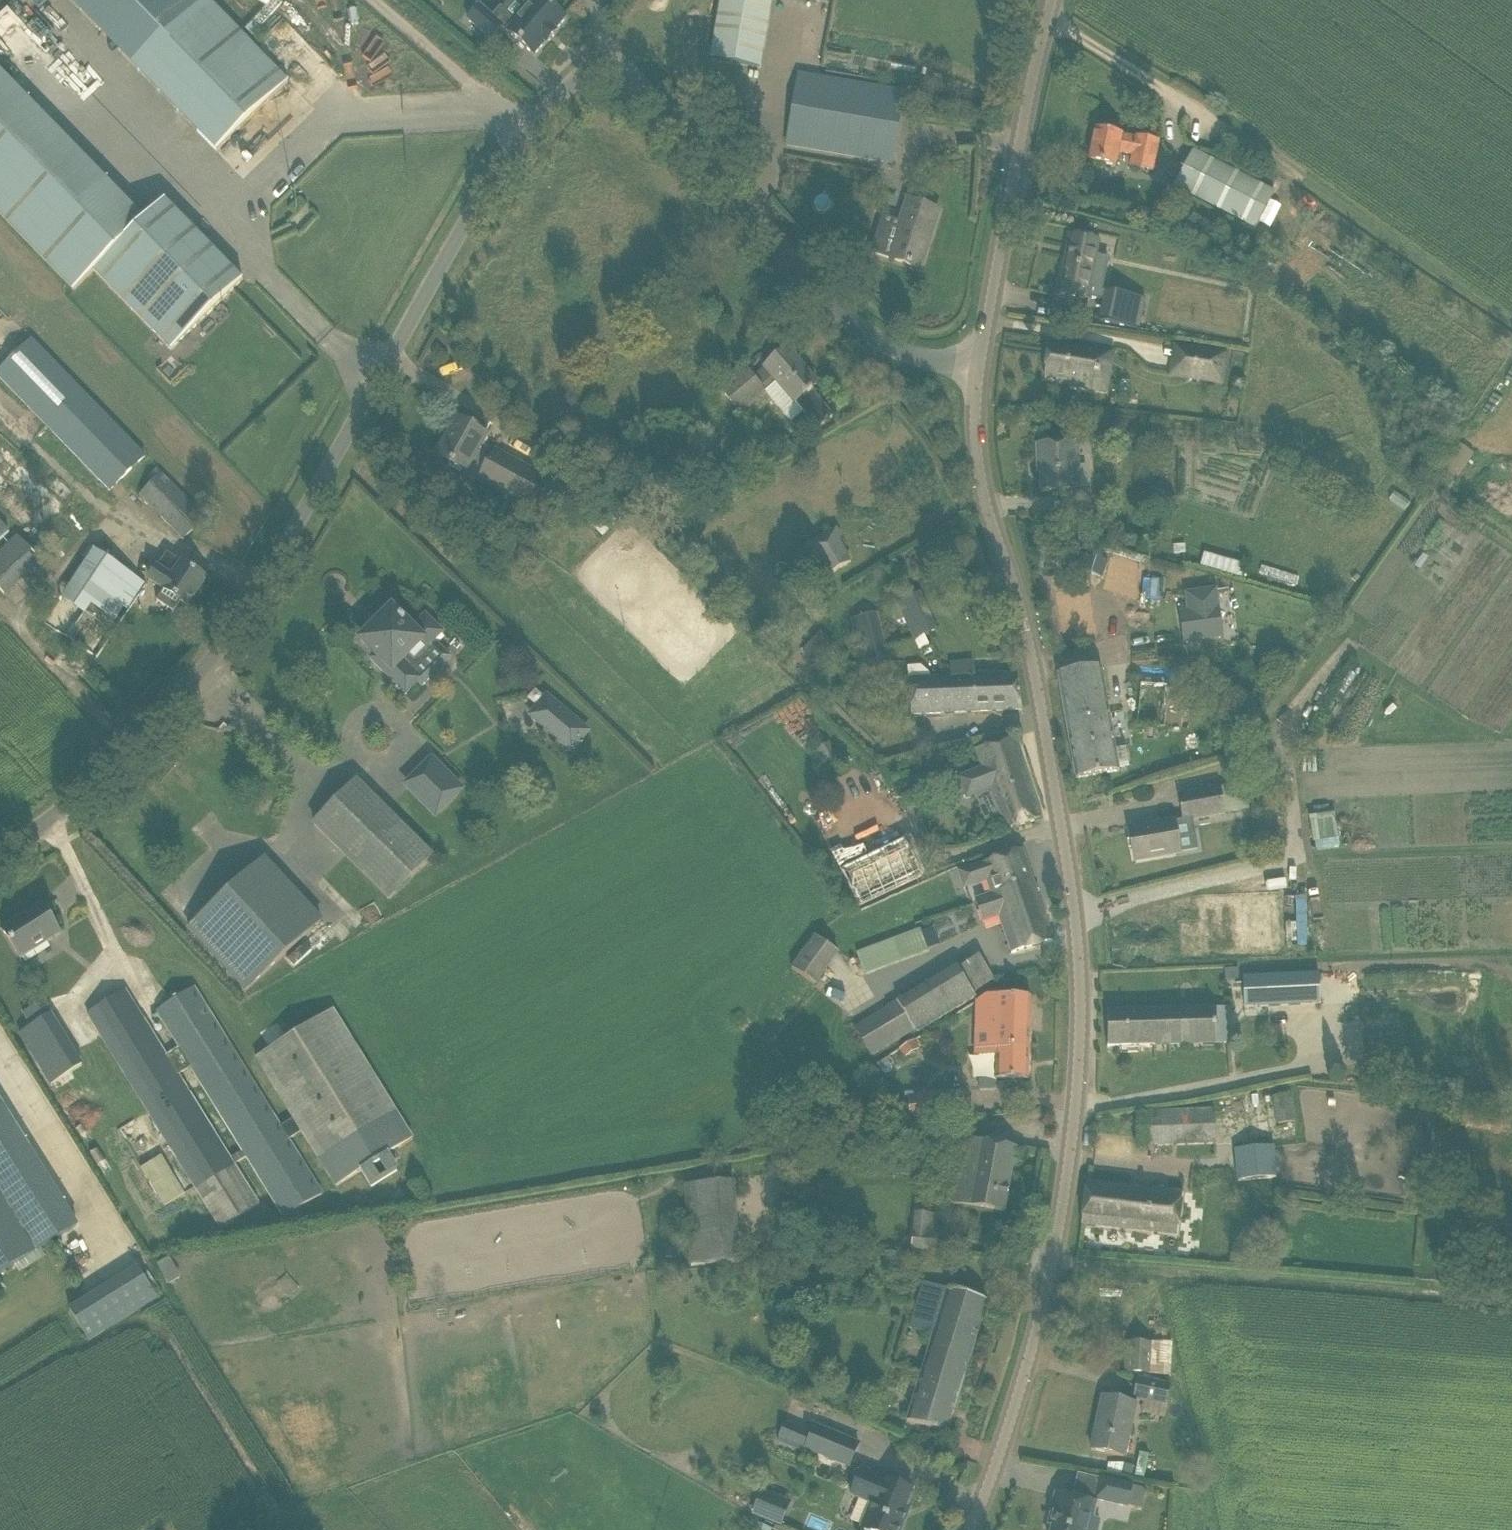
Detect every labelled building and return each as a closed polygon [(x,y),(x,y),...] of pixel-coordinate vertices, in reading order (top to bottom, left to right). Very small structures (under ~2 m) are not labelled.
[(288,82),(208,0),(70,0),(216,151),(288,82)] [(515,22),(500,9),(493,18),(479,6),(467,19),(491,40),(502,27),(507,31),(506,32),(534,56),(544,43),(546,44),(556,33),(555,31),(566,19),(552,7),(554,4),(548,0),(534,0),(515,22)] [(710,59),(761,67),(772,0),(720,0),(710,59)] [(243,280),(165,200),(144,220),(0,72),(0,214),(74,290),(94,270),(171,350),(243,280)] [(799,75),(787,146),(891,165),(904,93),(799,75)] [(1136,136),(1136,138),(1096,130),(1089,160),(1113,165),(1116,151),(1130,154),(1128,166),(1151,170),(1157,140),(1136,136)] [(1256,228),(1275,190),(1193,148),(1174,186),(1256,228)] [(920,268),(938,211),(908,201),(899,228),(882,223),(872,253),(920,268)] [(1058,294),(1088,300),(1088,297),(1104,301),(1099,322),(1139,330),(1145,299),(1106,290),(1105,292),(1090,288),(1100,241),(1070,235),(1058,294)] [(33,338),(0,370),(0,378),(110,492),(147,456),(33,338)] [(1108,392),(1115,351),(1051,340),(1044,379),(1072,383),(1071,386),(1108,392)] [(1224,386),(1229,352),(1197,347),(1192,382),(1224,386)] [(833,416),(811,389),(816,384),(787,349),(753,378),(744,367),(718,389),(740,414),(765,393),(790,423),(803,412),(818,429),(833,416)] [(1235,379),(1234,387),(1242,388),(1243,380),(1235,379)] [(541,476),(495,451),(494,453),(481,446),(487,435),(457,418),(436,455),(440,457),(434,468),(459,482),(465,471),(466,472),(467,476),(476,481),(478,478),(526,504),(541,476)] [(1042,491),(1080,490),(1079,444),(1037,445),(1038,472),(1041,472),(1042,491)] [(205,516),(163,473),(141,494),(182,538),(205,516)] [(11,531),(0,519),(0,542),(11,531)] [(841,539),(835,529),(805,548),(824,578),(850,562),(837,541),(841,539)] [(0,552),(0,588),(10,598),(45,565),(18,535),(0,552)] [(97,658),(146,584),(94,549),(44,622),(97,658)] [(1205,552),(1202,565),(1243,575),(1246,562),(1205,552)] [(188,606),(206,579),(166,553),(149,580),(164,590),(157,601),(173,612),(180,601),(188,606)] [(1092,558),(1088,572),(1101,576),(1105,562),(1092,558)] [(922,592),(899,602),(916,640),(925,636),(939,629),(922,592)] [(1222,640),(1218,616),(1216,616),(1213,595),(1187,599),(1189,616),(1181,617),(1185,645),(1222,640)] [(428,646),(441,632),(425,617),(412,630),(404,622),(405,621),(401,617),(400,618),(392,610),(362,640),(376,654),(371,659),(405,693),(418,680),(411,672),(432,650),(428,646)] [(889,660),(878,614),(852,620),(852,623),(850,623),(860,667),(889,660)] [(946,714),(944,679),(930,680),(930,674),(921,666),(908,667),(910,715),(946,714)] [(1111,750),(1097,668),(1058,674),(1076,779),(1096,775),(1115,772),(1115,771),(1130,768),(1126,747),(1111,750)] [(1022,710),(1018,673),(998,676),(969,677),(968,670),(943,671),(944,679),(946,714),(1022,710)] [(1140,684),(1137,725),(1184,727),(1187,688),(1140,684)] [(590,730),(547,693),(528,715),(572,752),(590,730)] [(1041,819),(1014,739),(976,752),(982,767),(957,777),(966,800),(991,791),(1006,830),(1041,819)] [(406,786),(435,814),(459,790),(431,761),(406,786)] [(389,899),(432,856),(357,781),(314,824),(389,899)] [(1217,788),(1178,795),(1182,820),(1182,822),(1194,820),(1222,815),(1217,788)] [(1182,820),(1130,829),(1135,861),(1199,850),(1194,820),(1182,822),(1182,820)] [(841,846),(830,851),(857,907),(924,875),(906,838),(877,851),(872,841),(845,854),(841,846)] [(988,894),(989,896),(1032,882),(1021,850),(958,872),(963,887),(984,880),(988,894)] [(246,991),(322,921),(265,860),(189,929),(246,991)] [(1052,941),(1032,882),(989,896),(988,894),(973,899),(981,925),(998,919),(1010,956),(1052,941)] [(42,904),(2,929),(20,959),(60,934),(42,904)] [(929,950),(921,929),(893,939),(900,960),(929,950)] [(812,985),(836,953),(814,936),(790,969),(812,985)] [(994,979),(980,956),(959,969),(956,965),(898,1001),(897,999),(854,1026),(873,1058),(916,1033),(917,1034),(976,998),(972,992),(994,979)] [(1238,968),(1224,969),(1225,981),(1239,980),(1238,968)] [(1318,974),(1244,977),(1245,1009),(1320,1005),(1318,974)] [(412,1139),(332,1010),(256,1057),(294,1119),(280,1127),(205,1005),(194,988),(157,1011),(179,1048),(166,1057),(125,991),(88,1015),(220,1228),(258,1205),(233,1165),(247,1157),(284,1217),(322,1194),(288,1140),(302,1131),(336,1187),(361,1171),(371,1187),(397,1171),(392,1163),(400,1159),(395,1150),(412,1139)] [(1028,1080),(1031,997),(987,995),(977,1003),(975,1055),(997,1056),(996,1079),(1028,1080)] [(1226,1046),(1226,1010),(1108,1010),(1107,1046),(1226,1046)] [(51,1084),(82,1065),(50,1014),(20,1033),(51,1084)] [(920,1049),(915,1040),(899,1049),(904,1058),(920,1049)] [(971,1115),(969,1091),(922,1095),(924,1120),(971,1115)] [(1277,1124),(1296,1121),(1292,1093),(1272,1097),(1277,1124)] [(0,1102),(0,1273),(77,1225),(0,1102)] [(1214,1146),(1214,1144),(1216,1144),(1214,1108),(1138,1111),(1139,1148),(1214,1146)] [(1016,1148),(996,1145),(962,1139),(958,1165),(948,1163),(942,1204),(984,1210),(1004,1214),(1016,1148)] [(1273,1146),(1236,1149),(1239,1181),(1276,1177),(1273,1146)] [(1175,1236),(1180,1194),(1087,1182),(1081,1225),(1175,1236)] [(947,1252),(950,1228),(937,1227),(938,1215),(915,1213),(912,1248),(947,1252)] [(885,1252),(884,1266),(894,1267),(896,1253),(885,1252)] [(149,1274),(144,1277),(138,1266),(69,1309),(90,1342),(163,1296),(149,1274)] [(947,1433),(987,1301),(947,1289),(908,1421),(947,1433)] [(1131,1371),(1151,1372),(1152,1349),(1133,1347),(1131,1371)] [(1137,1396),(1164,1403),(1168,1386),(1141,1379),(1137,1396)] [(1102,1397),(1091,1449),(1122,1456),(1134,1405),(1102,1397)] [(859,1444),(814,1426),(805,1448),(849,1466),(859,1444)] [(913,1491),(861,1470),(851,1495),(871,1504),(861,1529),(864,1529),(901,1529),(906,1518),(902,1517),(913,1491)] [(1131,1485),(1131,1488),(1099,1482),(1095,1502),(1127,1508),(1127,1507),(1142,1510),(1146,1487),(1131,1485)] [(763,1491),(754,1514),(781,1525),(790,1502),(763,1491)] [(1095,1504),(1055,1494),(1050,1516),(1054,1517),(1051,1529),(1089,1529),(1095,1504)]
